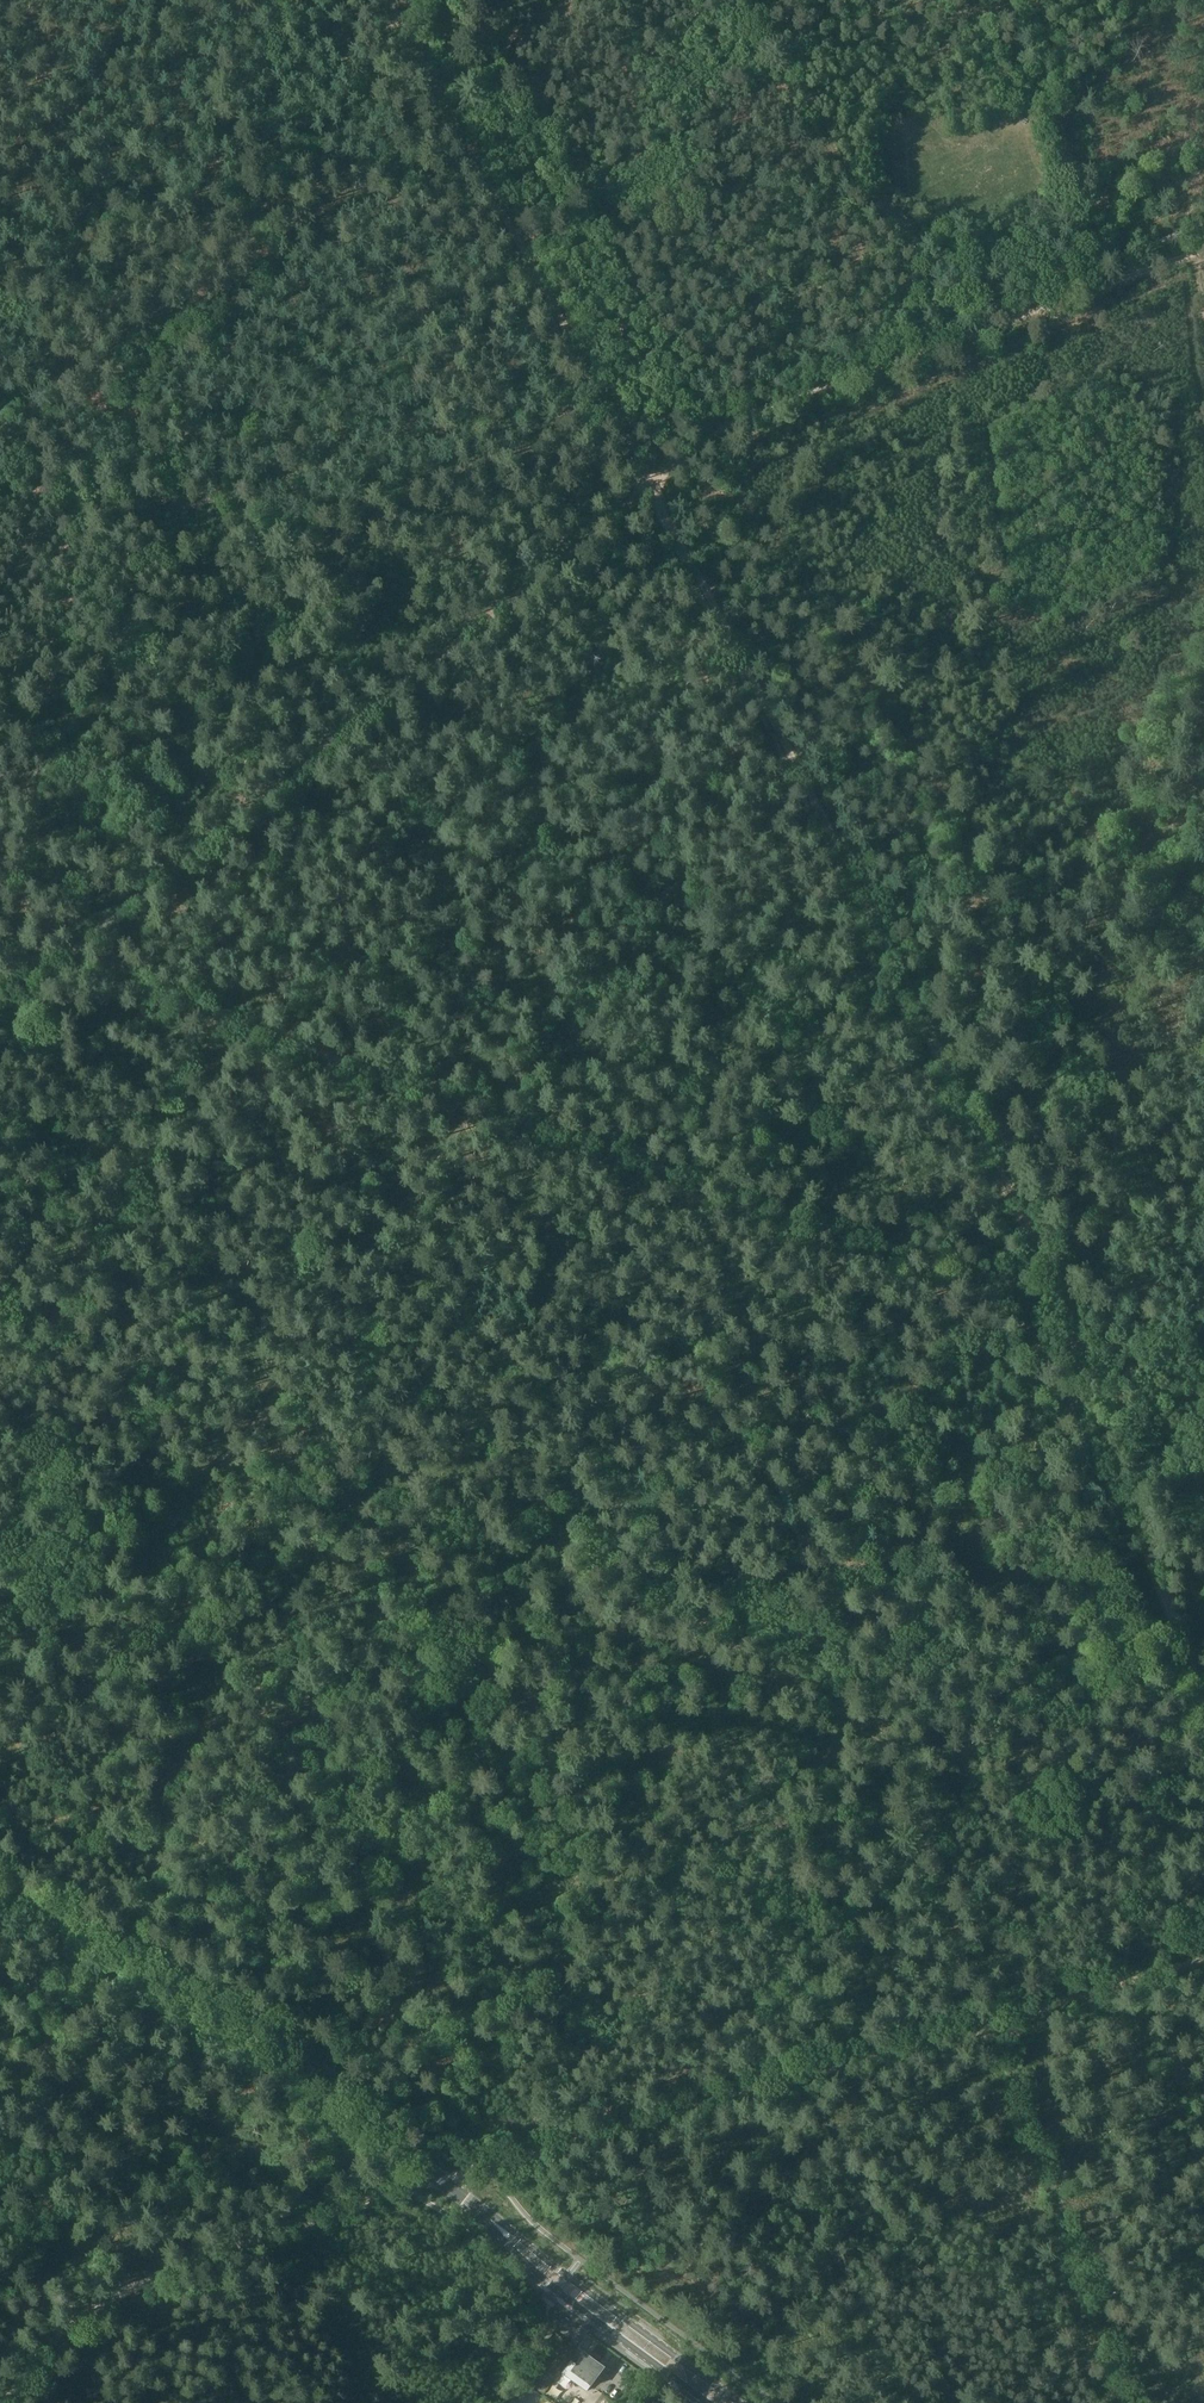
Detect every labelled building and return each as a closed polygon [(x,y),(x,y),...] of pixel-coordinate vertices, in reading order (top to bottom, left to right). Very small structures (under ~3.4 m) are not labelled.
[(603,2368),(583,2354),(575,2365),(570,2361),(561,2373),(586,2391),(589,2387),(603,2368)] [(525,2375),(524,2374),(519,2380),(529,2388),(542,2370),(534,2363),(525,2375)]
